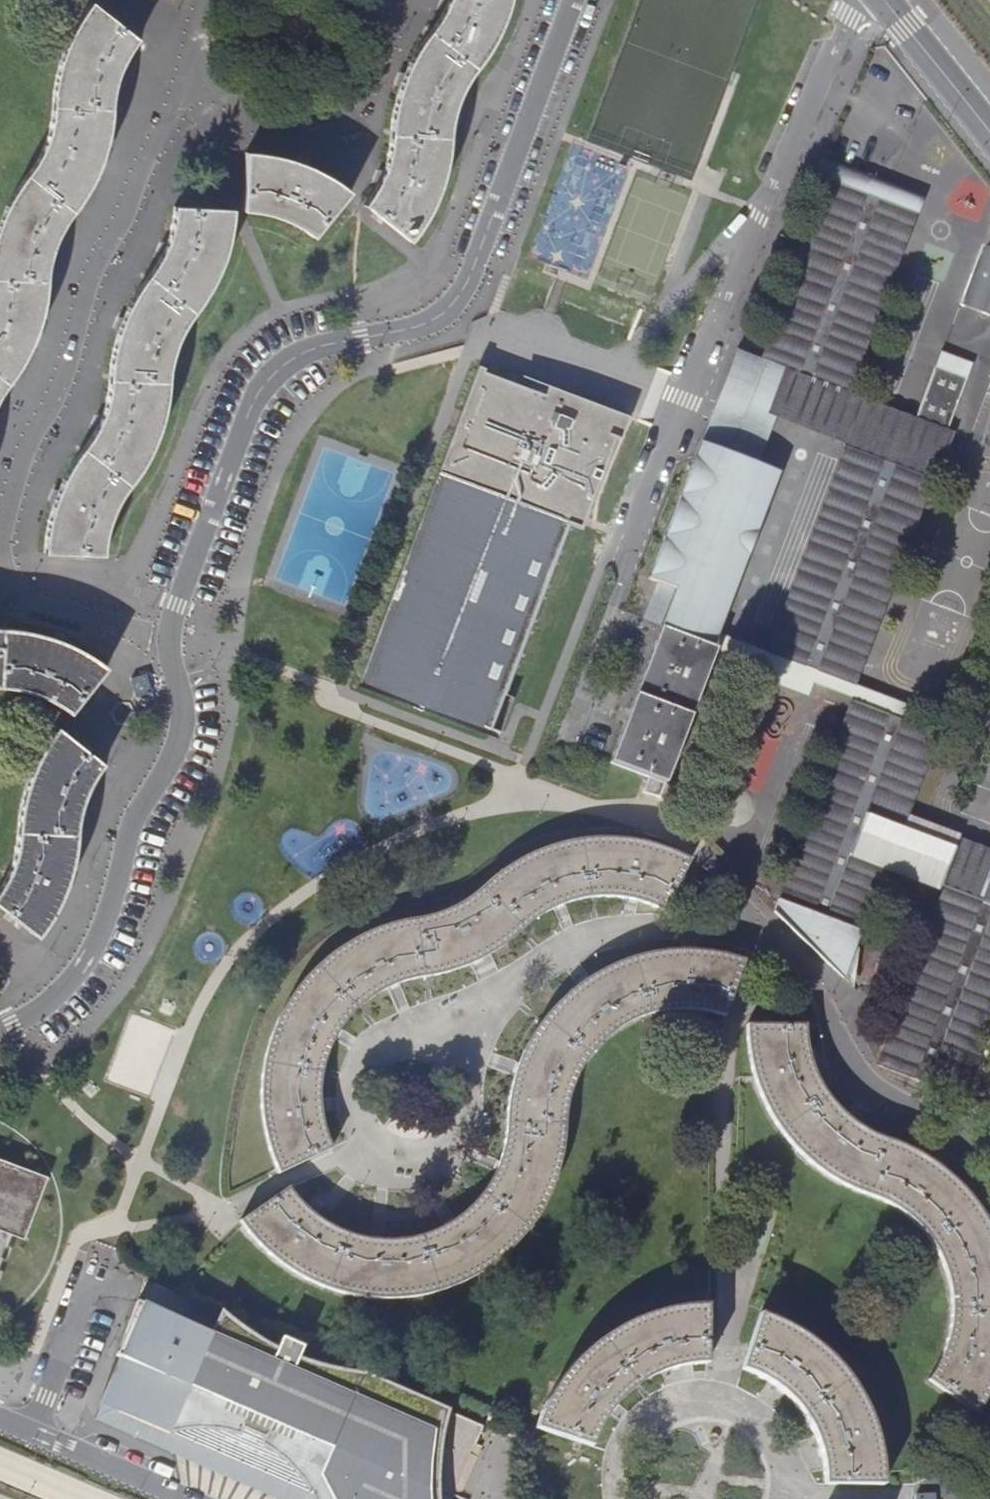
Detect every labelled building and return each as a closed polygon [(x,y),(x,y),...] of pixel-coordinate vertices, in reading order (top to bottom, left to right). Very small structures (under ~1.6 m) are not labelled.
[(366,204),(410,242),(430,208),(439,187),(446,162),(446,144),(450,122),(458,100),(470,75),(476,65),(491,45),(503,23),(509,0),(448,0),(445,8),(436,25),(427,38),(413,56),(404,77),(395,103),(392,121),(391,139),(387,154),(383,169),(377,181),(366,204)] [(9,387),(19,370),(30,352),(36,336),(42,314),(44,295),(45,278),(47,261),(54,245),(63,229),(75,211),(86,194),(97,171),(105,151),(108,130),(109,111),(115,86),(122,66),(136,38),(91,2),(78,22),(67,42),(58,67),(54,88),(52,111),(47,131),(39,153),(29,167),(17,184),(8,199),(1,218),(0,220),(0,400),(9,387)] [(245,155),(244,211),(273,216),(287,222),(299,227),(314,237),(349,193),(315,173),(292,165),(267,159),(245,155)] [(837,164),(832,178),(866,191),(872,177),(837,164)] [(964,843),(961,838),(905,819),(937,733),(904,721),(910,705),(850,683),(931,482),(934,485),(955,435),(949,433),(975,364),(940,352),(915,418),(846,391),(915,212),(921,196),(872,177),(866,191),(832,178),(764,362),(747,408),(773,418),(846,446),(765,651),(716,633),(776,472),(756,465),(699,444),(649,580),(676,589),(610,762),(667,783),(715,652),(733,659),(760,668),(754,682),(807,701),(812,688),(852,702),(790,873),(773,914),(842,982),(883,873),(944,896),(880,1067),(962,1100),(989,1027),(989,853),(964,843)] [(48,529),(45,553),(104,556),(105,542),(109,525),(117,508),(123,494),(134,477),(144,463),(154,446),(163,422),(165,400),(167,376),(172,360),(178,343),(186,327),(197,309),(213,287),(220,267),(226,241),(228,211),(173,208),(170,233),(163,252),(157,265),(147,281),(134,300),(124,319),(116,344),(111,370),(111,383),(108,400),(103,419),(96,432),(86,447),(74,465),(64,480),(57,497),(51,513),(48,529)] [(986,245),(975,274),(978,275),(968,299),(987,306),(985,313),(989,315),(989,246),(986,245)] [(734,351),(699,444),(756,465),(773,418),(747,408),(764,362),(734,351)] [(629,416),(549,386),(546,395),(484,372),(467,418),(466,417),(419,543),(418,543),(371,669),(370,669),(365,683),(492,730),(492,729),(499,732),(512,696),(504,694),(513,670),(514,670),(561,543),(562,544),(569,525),(582,530),(616,436),(620,438),(627,419),(628,419),(629,416)] [(989,457),(989,440),(977,435),(972,451),(989,457)] [(18,690),(36,695),(53,703),(70,713),(105,667),(77,649),(55,639),(34,634),(16,630),(0,628),(0,687),(18,690)] [(56,728),(41,752),(31,773),(21,801),(18,817),(16,840),(13,862),(4,880),(0,887),(0,907),(7,912),(40,938),(56,911),(65,893),(73,869),(76,849),(76,825),(82,804),(88,786),(102,763),(56,728)] [(683,790),(667,783),(659,802),(674,816),(683,790)] [(662,913),(690,861),(663,853),(643,847),(615,843),(594,841),(572,844),(546,850),(527,858),(507,870),(489,884),(469,898),(437,913),(419,920),(398,924),(378,931),(358,937),(339,949),(326,959),(308,972),(294,993),(280,1013),(269,1036),(262,1059),(258,1081),(257,1107),(261,1130),(267,1150),(276,1174),(331,1151),(323,1136),(321,1119),(318,1101),(319,1081),(322,1062),(329,1046),(338,1030),(351,1017),(365,1003),(385,992),(409,983),(436,977),(459,970),(480,960),(497,950),(514,938),(529,925),(541,917),(559,909),(577,903),(598,901),(618,901),(639,905),(662,913)] [(724,1020),(744,962),(722,956),(703,953),(671,952),(642,955),(620,962),(593,976),(571,991),(554,1008),(539,1024),(527,1044),(517,1063),(510,1083),(506,1103),(501,1143),(497,1161),(491,1178),(483,1192),(469,1207),(449,1223),(421,1234),(398,1241),(375,1240),(350,1236),(324,1223),(300,1206),(287,1188),(238,1221),(246,1234),(255,1245),(267,1256),(283,1269),(300,1280),(330,1293),(357,1300),(376,1302),(404,1301),(433,1296),(456,1289),(479,1275),(502,1259),(526,1231),(544,1205),(556,1176),(560,1155),(563,1138),(564,1113),(569,1096),(575,1079),(586,1061),(599,1047),(610,1036),(627,1025),(645,1017),(665,1013),(688,1012),(706,1014),(724,1020)] [(745,1026),(748,1054),(752,1075),(759,1096),(769,1117),(779,1132),(795,1150),(809,1164),(836,1184),(891,1209),(906,1219),(921,1233),(936,1256),(946,1278),(950,1295),(951,1315),(949,1337),(943,1358),(929,1381),(976,1417),(987,1398),(989,1393),(989,1228),(973,1202),(960,1186),(944,1174),(923,1160),(903,1152),(879,1137),(852,1120),(840,1112),(827,1097),(817,1077),(809,1055),(804,1028),(745,1026)] [(12,1235),(21,1238),(45,1177),(0,1160),(0,1230),(12,1235)] [(440,1407),(362,1373),(350,1371),(326,1367),(316,1364),(298,1358),(302,1347),(281,1338),(276,1348),(263,1341),(246,1331),(226,1316),(220,1312),(210,1334),(137,1302),(125,1333),(131,1335),(101,1404),(169,1434),(177,1432),(186,1431),(193,1431),(209,1431),(229,1434),(239,1436),(246,1417),(267,1427),(259,1446),(267,1450),(279,1459),(288,1467),(298,1478),(305,1489),(308,1494),(311,1498),(426,1498),(425,1498),(429,1491),(429,1469),(431,1451),(432,1441),(434,1431),(440,1407)] [(545,1403),(534,1430),(591,1449),(606,1420),(610,1414),(615,1408),(628,1394),(647,1381),(663,1375),(669,1373),(687,1367),(707,1366),(707,1304),(678,1306),(658,1311),(636,1318),(620,1326),(601,1338),(584,1350),(568,1368),(556,1384),(545,1403)] [(821,1465),(822,1484),(886,1484),(877,1443),(872,1426),(861,1403),(847,1379),(831,1359),(811,1340),(788,1324),(760,1313),(749,1347),(741,1370),(757,1378),(774,1389),(786,1399),(797,1411),(810,1428),(816,1445),(821,1465)] [(276,1498),(311,1498),(308,1494),(169,1434),(101,1404),(92,1419),(187,1460),(276,1498)]
